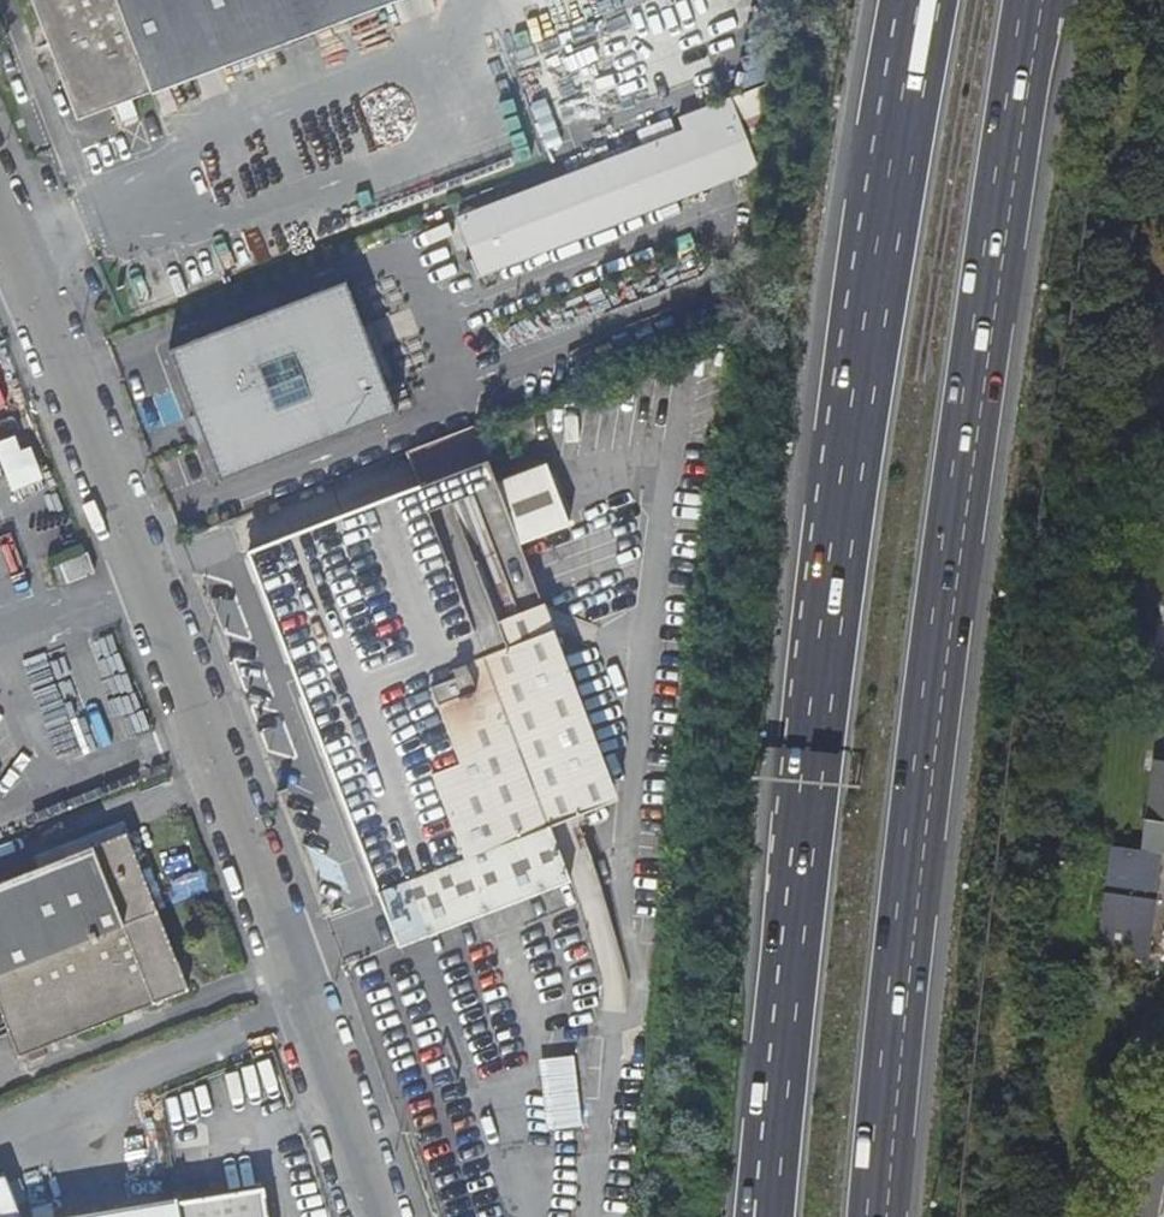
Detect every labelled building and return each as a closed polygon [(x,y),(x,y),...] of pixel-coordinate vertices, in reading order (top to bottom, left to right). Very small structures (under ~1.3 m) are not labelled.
[(117,0),(34,0),(79,116),(116,102),(131,97),(151,89),(117,0)] [(151,89),(391,0),(117,0),(151,89)] [(765,177),(777,88),(663,132),(670,148),(461,228),(482,285),(765,177)] [(131,97),(116,102),(121,118),(137,112),(131,97)] [(393,411),(363,333),(344,282),(171,349),(221,479),(393,411)] [(376,328),(363,333),(393,411),(406,406),(376,328)] [(545,824),(613,796),(557,650),(517,545),(564,527),(541,466),(493,483),(475,435),(409,459),(419,485),(246,550),(318,738),(376,890),(397,945),(422,1011),(444,1003),(433,972),(447,966),(440,946),(449,943),(442,926),(563,873),(545,824)] [(51,566),(59,587),(94,573),(86,553),(51,566)] [(1155,760),(1143,850),(1162,853),(1163,853),(1163,761),(1155,760)] [(153,913),(122,835),(0,883),(0,972),(153,913)] [(1143,850),(1114,846),(1099,953),(1147,960),(1162,853),(1143,850)] [(153,913),(0,972),(0,1017),(16,1058),(185,992),(153,913)] [(579,1056),(544,1057),(546,1128),(582,1127),(579,1056)] [(0,1177),(0,1216),(14,1216),(0,1177)] [(172,1203),(175,1216),(263,1216),(258,1187),(172,1203)] [(172,1203),(172,1199),(72,1216),(175,1216),(172,1203)]
